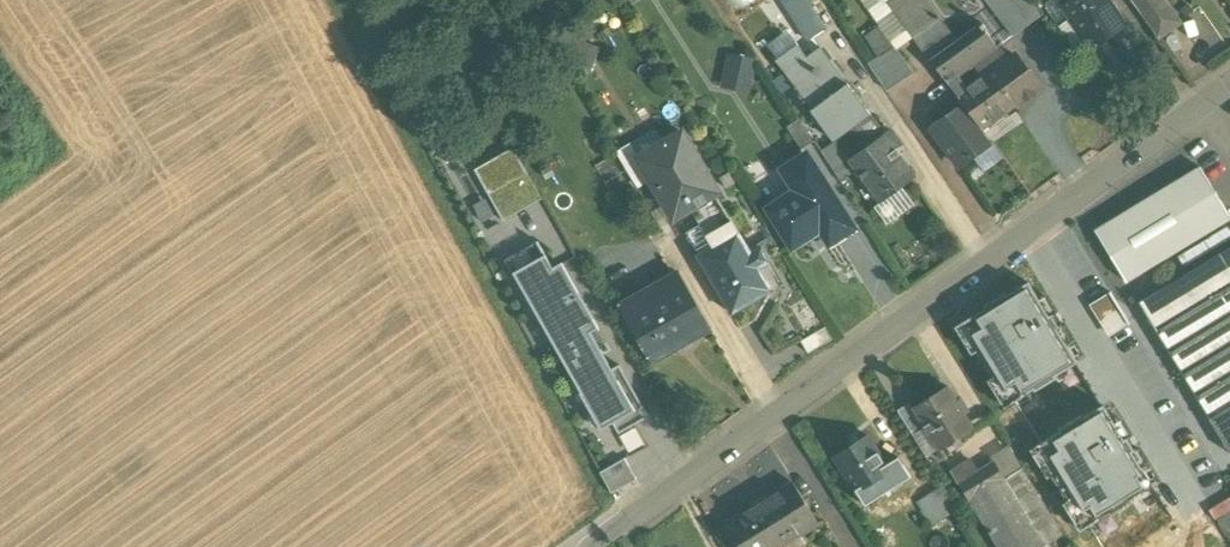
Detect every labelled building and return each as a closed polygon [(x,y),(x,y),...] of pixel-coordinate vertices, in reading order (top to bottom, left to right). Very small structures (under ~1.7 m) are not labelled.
[(790,12),(807,2),(806,0),(783,0),(790,12)] [(891,3),(897,12),(914,0),(896,0),(891,3)] [(928,0),(914,0),(897,12),(933,61),(958,43),(928,0)] [(1043,18),(1030,0),(993,0),(1018,36),(1043,18)] [(1063,7),(1062,7),(1092,51),(1125,28),(1106,0),(1058,0),(1063,7)] [(1141,14),(1160,0),(1131,0),(1141,14)] [(1141,14),(1158,38),(1180,23),(1163,0),(1160,0),(1141,14)] [(807,2),(790,12),(808,41),(826,30),(807,2)] [(996,69),(986,56),(996,48),(981,27),(958,43),(933,61),(965,105),(982,129),(1015,106),(1008,97),(1013,92),(996,69)] [(797,44),(777,59),(787,73),(807,58),(797,44)] [(895,45),(868,63),(886,90),(913,72),(895,45)] [(847,84),(821,48),(807,58),(787,73),(814,109),(847,84)] [(718,86),(748,90),(753,57),(723,52),(718,86)] [(1039,89),(1015,56),(996,69),(1013,92),(1021,102),(1039,89)] [(871,116),(847,84),(814,109),(812,110),(836,142),(845,135),(871,116)] [(965,105),(932,129),(960,167),(992,143),(982,129),(965,105)] [(885,135),(871,116),(845,135),(859,154),(885,135)] [(799,121),(787,128),(801,151),(813,143),(799,121)] [(902,143),(892,130),(885,135),(894,148),(902,143)] [(720,193),(686,135),(641,162),(653,181),(675,219),(692,209),(716,195),(720,193)] [(859,154),(845,135),(836,142),(850,161),(859,154)] [(894,148),(885,135),(859,154),(850,161),(881,204),(916,178),(894,148)] [(631,144),(616,153),(638,190),(653,181),(641,162),(631,144)] [(477,168),(491,194),(523,176),(509,151),(477,168)] [(852,230),(805,158),(784,172),(798,193),(772,209),(779,222),(778,223),(793,246),(820,229),(830,244),(852,230)] [(1095,231),(1127,283),(1229,221),(1229,215),(1201,167),(1095,231)] [(491,194),(505,219),(537,201),(523,176),(491,194)] [(716,195),(692,209),(701,225),(725,211),(716,195)] [(751,256),(725,211),(701,225),(708,237),(694,245),(699,255),(733,313),(771,291),(759,268),(770,262),(763,249),(751,256)] [(708,237),(701,225),(687,233),(694,245),(708,237)] [(539,243),(506,261),(601,432),(614,424),(635,413),(611,370),(591,334),(599,329),(563,264),(553,270),(539,243)] [(1140,303),(1210,418),(1229,406),(1229,249),(1140,303)] [(678,273),(619,307),(652,363),(711,329),(678,273)] [(990,376),(1005,401),(1075,359),(1028,282),(958,324),(973,349),(982,344),(999,371),(990,376)] [(649,418),(620,365),(611,370),(635,413),(614,424),(619,434),(649,418)] [(948,387),(913,409),(925,428),(940,452),(975,430),(948,387)] [(909,404),(897,412),(912,435),(925,428),(913,409),(909,404)] [(1150,484),(1102,404),(1032,447),(1048,474),(1053,471),(1069,497),(1065,500),(1081,525),(1127,498),(1150,484)] [(1210,418),(1229,450),(1229,406),(1210,418)] [(867,437),(835,457),(866,506),(884,494),(876,481),(890,472),(867,437)] [(993,457),(989,446),(970,454),(974,465),(993,457)] [(638,478),(627,458),(601,472),(613,492),(638,478)] [(996,462),(961,485),(972,503),(1007,480),(1007,479),(996,462)] [(1062,536),(1022,470),(1007,479),(1007,480),(1047,545),(1062,536)] [(1007,480),(972,503),(999,546),(1045,546),(1047,546),(1047,545),(1007,480)] [(725,527),(738,546),(781,546),(818,523),(793,484),(725,527)] [(943,487),(919,502),(933,525),(957,510),(943,487)] [(1219,520),(1229,537),(1229,513),(1219,520)]
